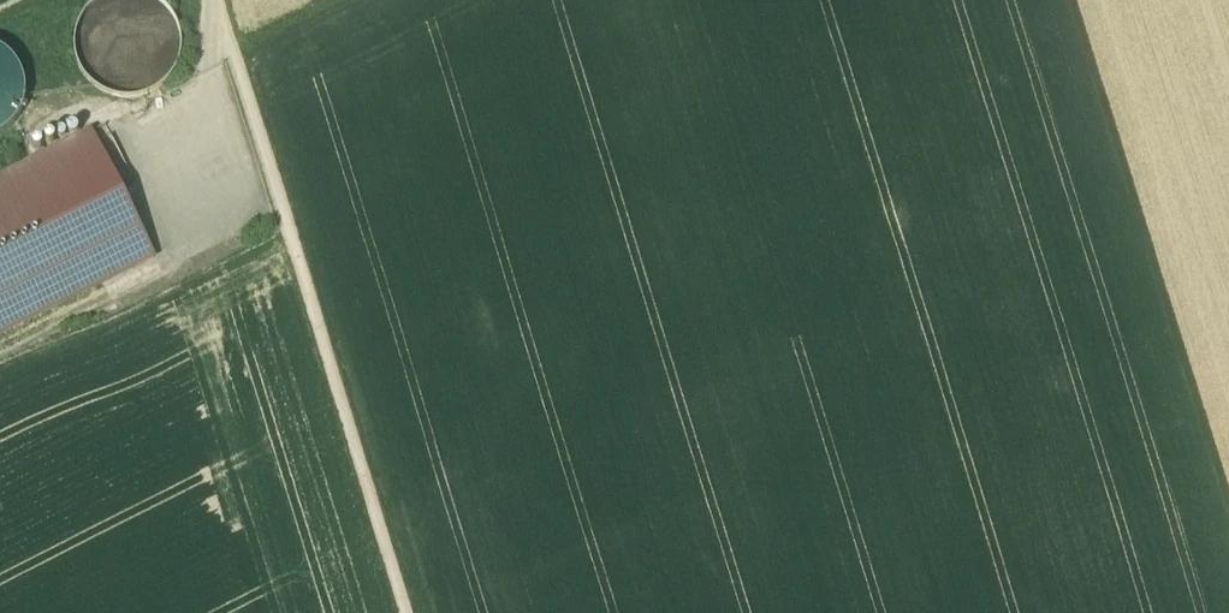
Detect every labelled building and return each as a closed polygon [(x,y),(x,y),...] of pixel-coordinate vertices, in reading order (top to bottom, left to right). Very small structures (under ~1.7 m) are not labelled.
[(181,45),(177,24),(165,7),(154,0),(100,0),(89,8),(78,25),(74,46),(78,66),(90,84),(107,95),(128,99),(148,95),(166,83),(177,65),(181,45)] [(0,179),(0,335),(154,258),(91,133),(0,179)]
